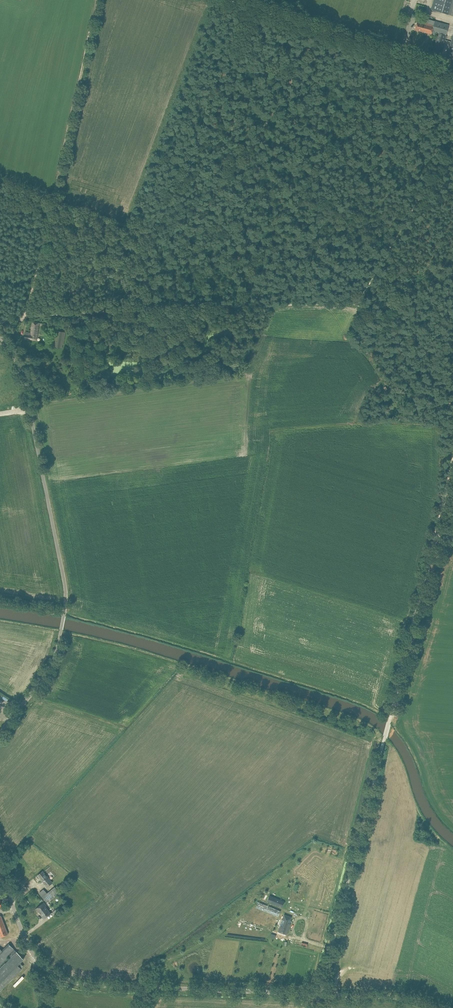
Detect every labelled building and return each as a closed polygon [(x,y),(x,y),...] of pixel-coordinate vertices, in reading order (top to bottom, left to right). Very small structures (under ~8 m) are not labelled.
[(431,10),(452,16),(452,0),(433,0),(431,10)] [(431,34),(432,31),(435,21),(429,19),(428,23),(422,22),(422,23),(417,22),(415,29),(431,34)] [(431,57),(439,59),(449,24),(444,22),(444,24),(435,21),(432,31),(438,33),(431,57)] [(37,335),(39,323),(33,322),(31,335),(25,334),(25,339),(29,339),(37,340),(37,335)] [(64,333),(58,332),(56,343),(62,345),(64,333)] [(43,871),(38,875),(47,886),(52,882),(43,871)] [(55,887),(42,897),(47,903),(60,893),(55,887)] [(270,895),(268,902),(270,903),(282,907),(284,901),(273,896),(270,895)] [(257,901),(255,908),(278,917),(280,911),(257,901)] [(47,906),(44,902),(35,909),(38,912),(39,912),(44,918),(51,913),(46,907),(47,906)] [(280,925),(278,931),(286,934),(290,924),(291,920),(290,920),(291,917),(284,915),(282,920),(280,925)] [(22,969),(18,965),(24,959),(8,943),(2,950),(0,949),(0,991),(22,969)]
